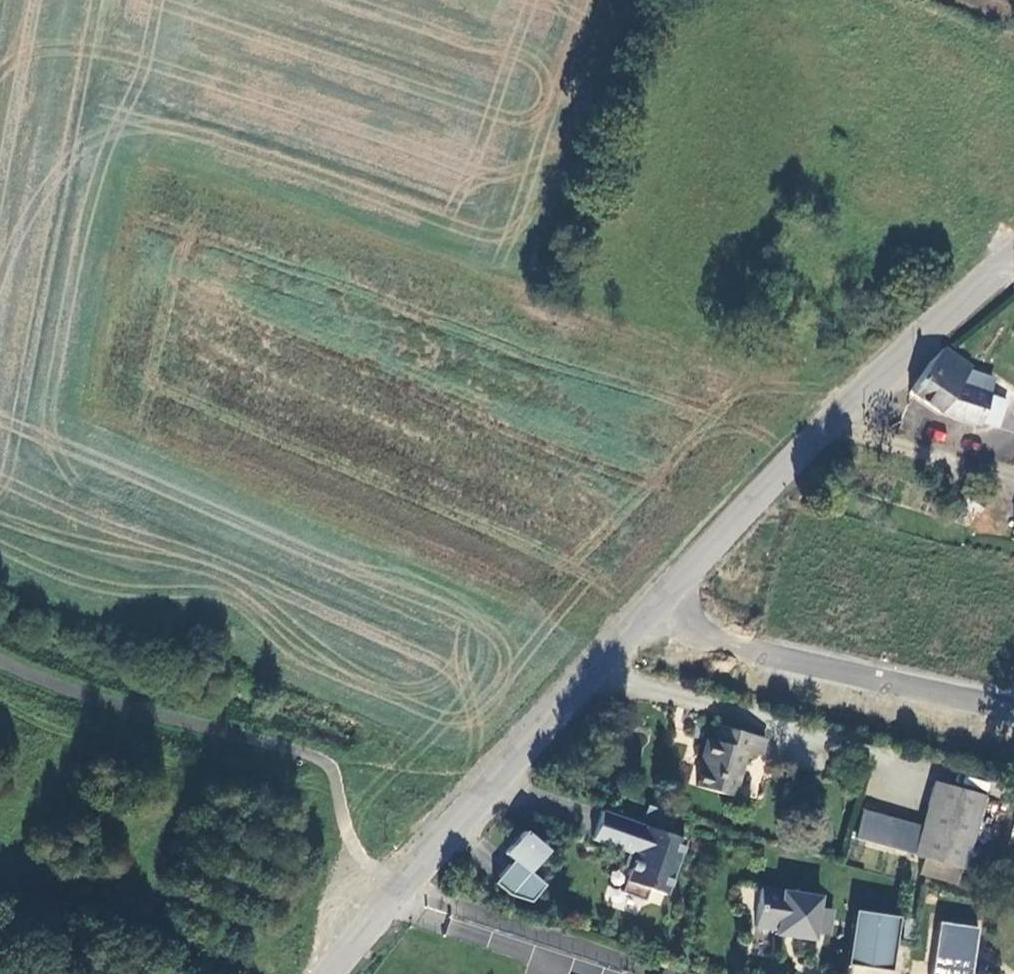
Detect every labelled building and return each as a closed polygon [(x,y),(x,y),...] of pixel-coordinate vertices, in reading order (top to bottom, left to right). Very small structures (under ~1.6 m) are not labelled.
[(970,382),(941,366),(926,379),(908,409),(943,427),(943,426),(980,439),(981,436),(999,442),(1006,418),(987,412),(958,403),(967,386),(970,382)] [(967,386),(958,403),(987,412),(992,394),(967,386)] [(959,520),(973,531),(982,520),(970,509),(959,520)] [(687,804),(729,813),(739,766),(755,770),(758,752),(707,742),(704,759),(697,758),(687,804)] [(856,840),(850,867),(923,883),(961,891),(964,892),(980,816),(930,807),(919,854),(856,840)] [(679,851),(597,822),(588,848),(631,863),(616,904),(639,912),(643,899),(660,905),(679,851)] [(523,917),(542,894),(527,881),(544,860),(519,840),(501,863),(510,870),(492,893),(523,917)] [(789,947),(811,950),(812,942),(816,918),(818,906),(758,898),(752,937),(773,940),(790,942),(789,947)] [(812,942),(827,945),(831,920),(816,918),(812,942)] [(896,927),(851,920),(843,973),(889,973),(896,927)] [(929,973),(970,973),(975,937),(935,932),(929,973)]
